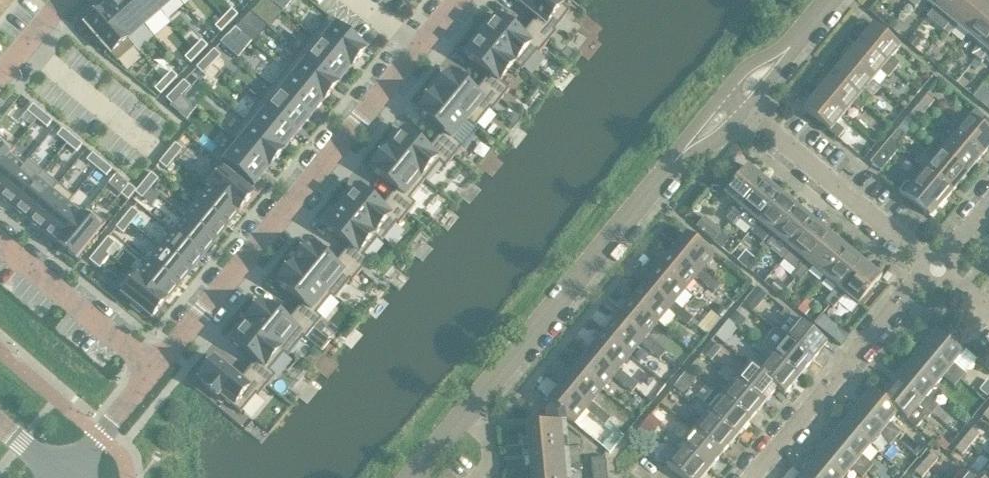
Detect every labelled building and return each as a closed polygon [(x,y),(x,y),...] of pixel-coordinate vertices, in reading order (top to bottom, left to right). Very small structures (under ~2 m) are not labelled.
[(101,11),(127,40),(144,26),(121,0),(114,0),(101,11)] [(144,26),(160,12),(150,0),(121,0),(144,26)] [(160,12),(173,0),(150,0),(160,12)] [(257,6),(263,12),(271,3),(268,0),(263,0),(257,6)] [(536,18),(528,27),(547,43),(556,32),(554,31),(569,12),(555,0),(515,0),(536,18)] [(934,8),(925,17),(937,27),(943,32),(969,0),(940,0),(934,8)] [(979,0),(969,0),(943,32),(946,35),(956,26),(967,36),(988,9),(988,8),(979,0)] [(967,36),(976,43),(969,55),(975,60),(988,43),(988,9),(967,36)] [(232,10),(223,18),(229,24),(237,15),(232,10)] [(101,11),(86,25),(111,55),(127,40),(101,11)] [(489,17),(479,30),(483,32),(480,35),(515,64),(514,64),(522,70),(537,51),(539,53),(547,43),(528,27),(521,36),(496,16),(493,20),(489,17)] [(223,18),(215,27),(221,33),(229,24),(223,18)] [(244,20),(236,29),(241,34),(250,26),(244,20)] [(327,20),(314,36),(352,68),(366,51),(327,20)] [(858,44),(892,72),(898,65),(890,58),(898,48),(872,27),(858,44)] [(236,29),(227,37),(233,43),(241,34),(236,29)] [(480,35),(464,55),(489,75),(482,84),(501,100),(509,90),(500,82),(514,64),(515,64),(480,35)] [(314,36),(300,53),(338,85),(352,68),(314,36)] [(201,41),(193,49),(195,52),(199,55),(207,46),(201,41)] [(975,60),(979,63),(988,55),(988,43),(975,60)] [(858,44),(844,60),(870,82),(879,71),(887,78),(892,72),(858,44)] [(193,49),(184,58),(190,64),(199,55),(195,52),(193,49)] [(214,51),(205,60),(211,65),(220,57),(214,51)] [(300,53),(286,70),(324,102),(338,85),(300,53)] [(205,60),(197,68),(203,74),(211,65),(205,60)] [(844,60),(830,77),(865,105),(870,98),(862,91),(870,82),(844,60)] [(286,70),(272,87),(310,119),(324,102),(286,70)] [(171,72),(163,80),(169,86),(177,77),(171,72)] [(449,73),(433,93),(475,127),(490,109),(492,110),(501,100),(482,84),(474,94),(449,73)] [(830,77),(817,93),(843,115),(851,105),(859,112),(865,105),(830,77)] [(163,80),(154,89),(160,95),(169,86),(163,80)] [(184,82),(175,91),(181,96),(189,88),(184,82)] [(272,87),(258,104),(296,136),(310,119),(272,87)] [(175,91),(167,99),(173,105),(181,96),(175,91)] [(433,93),(418,112),(442,132),(435,142),(454,157),(463,147),(462,147),(477,129),(475,127),(433,93)] [(843,115),(817,93),(802,110),(837,139),(843,131),(835,124),(843,115)] [(917,105),(925,111),(933,102),(925,95),(917,105)] [(258,104),(244,121),(283,153),(296,136),(258,104)] [(33,105),(27,113),(36,121),(43,113),(33,105)] [(925,111),(917,105),(909,115),(917,121),(925,111)] [(43,113),(36,121),(47,129),(53,122),(43,113)] [(981,158),(988,148),(988,135),(969,118),(954,136),(981,158)] [(244,121),(230,138),(238,145),(269,170),(283,153),(244,121)] [(62,129),(56,137),(66,145),(72,137),(62,129)] [(396,131),(386,144),(389,147),(387,150),(425,181),(440,163),(446,168),(454,157),(435,142),(427,151),(402,131),(399,134),(396,131)] [(888,141),(896,147),(904,137),(896,131),(888,141)] [(966,176),(981,158),(954,136),(939,154),(966,176)] [(9,156),(15,149),(0,137),(0,167),(9,156)] [(72,137),(66,145),(76,153),(82,145),(72,137)] [(896,147),(888,141),(869,163),(880,172),(899,149),(896,147)] [(175,143),(167,154),(174,159),(182,149),(175,143)] [(238,145),(224,162),(255,187),(269,170),(238,145)] [(381,150),(370,163),(374,165),(371,169),(396,190),(388,199),(407,215),(416,204),(410,199),(425,181),(387,150),(384,153),(381,150)] [(92,153),(86,161),(95,169),(102,161),(92,153)] [(167,154),(159,163),(166,169),(174,159),(167,154)] [(951,194),(966,176),(939,154),(925,171),(951,194)] [(0,167),(0,194),(22,167),(9,156),(0,167)] [(102,161),(95,169),(106,177),(112,170),(102,161)] [(218,165),(202,184),(209,190),(212,187),(241,210),(253,194),(218,165)] [(0,194),(0,197),(14,209),(37,180),(22,167),(0,194)] [(722,195),(735,206),(739,209),(762,181),(746,167),(722,195)] [(937,211),(951,194),(925,171),(909,190),(904,185),(899,192),(929,217),(936,210),(937,211)] [(151,173),(143,184),(150,190),(158,179),(151,173)] [(116,175),(108,185),(128,201),(130,198),(136,191),(116,175)] [(37,180),(14,209),(29,221),(52,192),(51,192),(37,180)] [(735,206),(730,212),(738,219),(737,221),(750,232),(780,195),(762,181),(739,209),(735,206)] [(52,192),(29,221),(43,232),(66,204),(68,205),(74,198),(57,184),(51,192),(52,192)] [(137,191),(135,194),(142,199),(150,190),(143,184),(137,191)] [(209,190),(199,202),(228,225),(241,210),(212,187),(209,190)] [(356,188),(340,207),(378,238),(377,239),(381,242),(397,223),(399,225),(407,215),(388,199),(380,208),(356,188)] [(780,195),(750,232),(761,242),(757,247),(766,254),(772,247),(763,239),(768,233),(773,237),(796,209),(780,195)] [(199,202),(187,218),(215,241),(228,225),(199,202)] [(66,204),(43,232),(58,244),(81,216),(68,205),(66,204)] [(340,207),(324,226),(349,247),(341,256),(360,272),(369,261),(363,256),(377,239),(378,238),(340,207)] [(81,216),(58,244),(76,260),(106,224),(87,209),(81,216)] [(132,209),(124,219),(131,224),(139,215),(132,209)] [(813,223),(796,209),(773,237),(768,233),(763,239),(772,247),(777,241),(790,251),(813,223)] [(730,212),(724,219),(732,226),(737,221),(738,219),(730,212)] [(701,219),(700,222),(700,223),(701,225),(701,226),(702,226),(702,227),(703,228),(703,229),(703,230),(704,230),(704,231),(704,232),(706,234),(707,235),(707,236),(710,239),(711,239),(713,242),(716,244),(717,245),(718,245),(719,246),(720,247),(721,247),(722,247),(723,246),(723,245),(724,244),(724,243),(725,242),(725,241),(726,240),(726,238),(724,236),(723,235),(722,234),(720,233),(720,232),(719,230),(717,227),(715,227),(714,225),(712,223),(710,223),(709,221),(708,220),(707,220),(706,219),(705,218),(704,217),(703,218),(701,219)] [(176,231),(174,233),(202,257),(215,241),(187,218),(176,231)] [(124,219),(116,228),(123,234),(131,224),(124,219)] [(790,251),(801,261),(806,265),(829,237),(813,223),(790,251)] [(174,233),(161,249),(189,272),(202,257),(174,233)] [(670,252),(716,290),(719,286),(699,270),(711,256),(684,234),(670,252)] [(801,261),(796,267),(804,274),(810,267),(823,279),(847,251),(829,237),(806,265),(801,261)] [(108,238),(100,247),(107,253),(115,244),(108,238)] [(309,245),(293,264),(331,296),(334,299),(350,280),(352,282),(360,272),(341,256),(334,265),(309,245)] [(100,247),(89,261),(99,269),(110,256),(107,253),(100,247)] [(161,249),(148,264),(177,288),(189,272),(161,249)] [(823,279),(835,289),(839,292),(862,264),(847,251),(823,279)] [(670,252),(656,268),(683,290),(694,277),(713,293),(716,290),(670,252)] [(138,277),(135,280),(164,303),(177,288),(148,264),(138,277)] [(287,264),(277,277),(280,280),(277,284),(302,304),(294,313),(313,329),(322,318),(316,314),(331,296),(293,264),(291,267),(287,264)] [(835,289),(830,295),(838,302),(843,296),(857,307),(880,279),(862,264),(839,292),(835,289)] [(796,267),(790,274),(798,281),(804,274),(796,267)] [(656,268),(643,285),(689,323),(692,319),(672,303),(683,290),(656,268)] [(130,271),(115,290),(132,304),(130,306),(140,313),(142,311),(151,319),(164,303),(135,280),(138,277),(130,271)] [(643,285),(629,301),(656,323),(667,310),(686,326),(689,323),(643,285)] [(756,287),(743,303),(753,311),(766,296),(756,287)] [(830,295),(824,302),(832,309),(838,302),(830,295)] [(629,301),(615,318),(661,356),(665,352),(645,336),(656,323),(629,301)] [(262,302),(246,322),(284,353),(287,356),(303,337),(305,339),(313,329),(294,313),(287,323),(262,302)] [(716,303),(697,328),(707,336),(725,311),(716,303)] [(776,333),(811,362),(825,345),(783,310),(778,316),(785,321),(776,333)] [(818,319),(817,321),(818,323),(818,322),(819,323),(820,324),(822,326),(822,327),(823,327),(823,331),(824,331),(824,332),(825,333),(826,333),(827,335),(828,336),(829,337),(830,337),(831,339),(832,339),(833,340),(835,342),(838,344),(840,345),(841,344),(843,342),(843,341),(844,340),(845,339),(846,338),(847,337),(848,335),(847,334),(844,331),(843,331),(842,329),(841,328),(840,328),(839,327),(838,327),(837,326),(836,325),(835,325),(831,321),(829,320),(828,319),(826,318),(825,317),(824,316),(823,315),(821,315),(819,317),(819,318),(818,319)] [(661,356),(615,318),(602,335),(628,357),(638,345),(658,361),(661,356)] [(246,322),(230,341),(255,361),(248,370),(267,386),(275,376),(269,371),(284,353),(246,322)] [(758,340),(751,349),(758,355),(765,346),(772,352),(769,355),(797,378),(811,362),(776,333),(773,331),(762,344),(758,340)] [(919,349),(958,381),(964,373),(952,364),(960,354),(934,331),(919,349)] [(588,351),(634,389),(637,386),(617,370),(628,357),(602,335),(588,351)] [(775,390),(783,396),(797,378),(769,355),(772,352),(765,346),(758,355),(765,360),(756,370),(755,371),(777,389),(775,390)] [(919,349),(905,365),(933,388),(941,378),(952,387),(958,381),(919,349)] [(574,368),(601,390),(611,378),(630,394),(634,389),(588,351),(574,368)] [(209,360),(199,373),(202,376),(199,380),(207,386),(205,388),(218,399),(219,396),(241,414),(256,395),(258,397),(267,386),(248,370),(240,380),(215,359),(212,363),(209,360)] [(763,405),(775,390),(777,389),(755,371),(756,370),(750,365),(738,378),(735,383),(763,405)] [(905,365),(892,382),(930,414),(931,413),(947,426),(951,420),(924,398),(933,388),(905,365)] [(731,372),(724,366),(716,375),(724,381),(731,372)] [(561,384),(607,422),(609,419),(590,404),(601,390),(574,368),(561,384)] [(721,400),(748,423),(763,405),(735,383),(738,378),(731,372),(724,381),(731,387),(722,398),(721,400)] [(930,414),(892,382),(878,398),(905,421),(916,430),(930,414)] [(979,391),(987,398),(988,396),(988,384),(987,382),(979,391)] [(547,401),(574,423),(584,411),(603,426),(607,422),(561,384),(547,401)] [(869,391),(855,407),(894,439),(899,433),(887,424),(895,414),(905,422),(905,421),(878,398),(869,391)] [(714,392),(703,406),(710,412),(707,417),(734,440),(748,423),(721,400),(722,398),(714,392)] [(696,400),(689,408),(695,414),(703,406),(696,400)] [(547,401),(546,402),(552,406),(545,414),(546,426),(524,428),(529,477),(570,477),(564,416),(573,424),(574,423),(547,401)] [(693,433),(721,456),(734,440),(707,417),(710,412),(703,406),(695,414),(703,420),(693,433)] [(855,407),(841,424),(869,447),(877,437),(888,446),(894,439),(855,407)] [(841,424),(828,441),(866,472),(871,467),(860,458),(869,447),(841,424)] [(963,442),(970,447),(978,437),(972,431),(963,442)] [(668,433),(662,441),(669,447),(676,439),(668,433)] [(693,433),(683,445),(679,450),(707,473),(721,456),(693,433)] [(683,445),(676,439),(669,447),(676,453),(665,466),(679,477),(703,477),(707,473),(679,450),(683,445)] [(814,457),(839,477),(843,477),(849,470),(858,477),(862,477),(866,472),(828,441),(814,457)] [(942,441),(937,446),(944,453),(950,447),(942,441)] [(970,447),(963,442),(955,453),(961,458),(970,447)] [(923,464),(931,470),(939,460),(932,454),(923,464)] [(604,457),(590,458),(591,477),(606,477),(604,457)] [(800,474),(806,477),(839,477),(814,457),(800,474)] [(975,477),(988,477),(988,463),(988,462),(975,477)] [(923,464),(915,475),(918,477),(924,477),(931,470),(923,464)]
